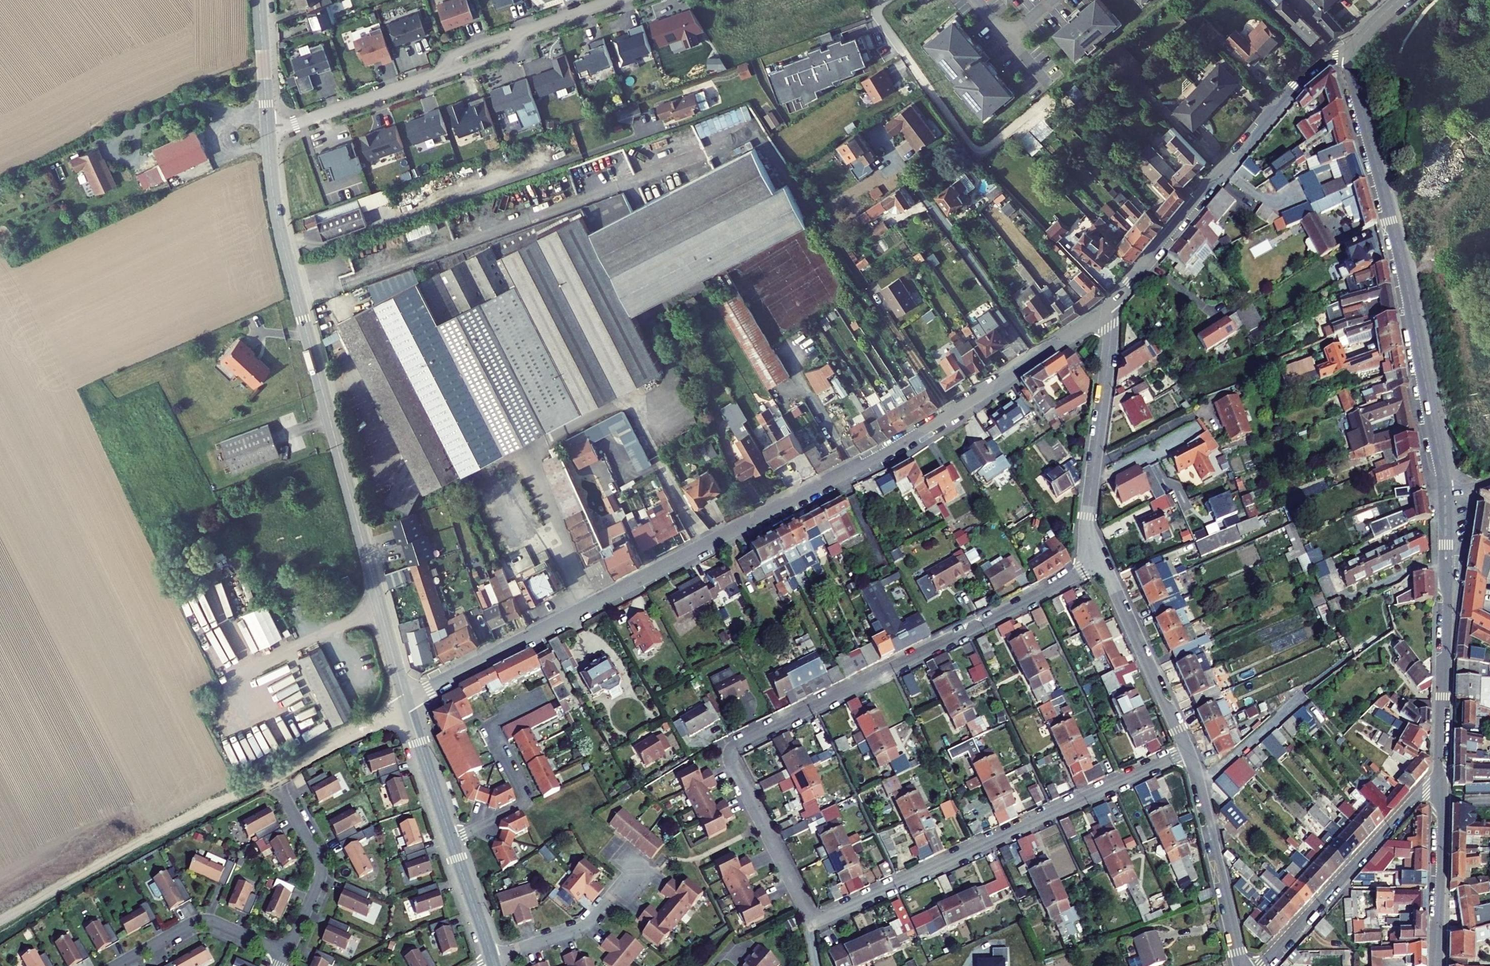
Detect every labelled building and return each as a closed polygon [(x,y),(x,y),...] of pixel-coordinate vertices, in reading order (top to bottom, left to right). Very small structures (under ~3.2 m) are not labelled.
[(327,5),(333,3),(332,0),(297,0),(300,7),(305,5),(308,12),(327,5)] [(468,0),(457,0),(438,7),(446,28),(459,24),(458,22),(463,20),(463,21),(474,18),(468,0)] [(497,8),(509,4),(515,2),(515,4),(523,1),(523,0),(494,0),(497,8)] [(1099,44),(1097,41),(1119,23),(1100,0),(1096,0),(1076,17),(1057,33),(1077,58),(1088,49),(1091,52),(1099,44)] [(1321,36),(1284,0),(1285,0),(1266,0),(1313,45),(1321,36)] [(1321,0),(1315,6),(1320,11),(1315,15),(1336,38),(1345,30),(1327,9),(1337,0),(1320,0),(1321,0)] [(333,23),(327,5),(308,12),(314,29),(333,23)] [(695,34),(703,30),(690,10),(670,17),(671,19),(668,20),(666,19),(659,21),(659,19),(649,23),(658,46),(682,38),(686,48),(698,44),(695,34)] [(412,40),(427,35),(419,13),(389,23),(396,44),(406,40),(407,38),(411,37),(412,40)] [(1235,30),(1228,38),(1254,64),(1262,56),(1264,57),(1281,38),(1263,20),(1245,38),(1235,30)] [(955,21),(928,44),(960,82),(957,84),(985,117),(1012,94),(983,59),(980,56),(982,54),(955,21)] [(1199,32),(1214,47),(1224,36),(1209,21),(1199,32)] [(653,51),(644,25),(630,29),(631,33),(632,37),(626,39),(625,35),(614,39),(623,66),(641,60),(639,55),(653,51)] [(392,57),(381,26),(370,30),(372,34),(354,40),(359,55),(363,54),(366,62),(374,59),(373,57),(381,55),(383,61),(392,57)] [(1320,53),(1330,44),(1321,36),(1313,45),(1320,53)] [(786,67),(775,71),(785,100),(837,82),(836,79),(857,72),(856,68),(867,64),(858,37),(846,42),(844,38),(831,43),(832,46),(824,49),(823,46),(810,51),(811,54),(785,64),(786,67)] [(614,64),(605,38),(590,43),(593,51),(585,54),(586,57),(577,60),(583,77),(602,70),(602,68),(614,64)] [(331,68),(322,42),(310,47),(312,52),(293,58),(299,76),(296,77),(301,91),(314,87),(309,72),(318,69),(319,72),(331,68)] [(1104,58),(1133,87),(1148,72),(1120,43),(1104,58)] [(1488,43),(1478,59),(1489,67),(1489,44),(1488,43)] [(535,76),(542,95),(577,83),(567,54),(554,59),(557,68),(535,76)] [(722,67),(723,57),(709,56),(708,67),(722,67)] [(747,62),(738,65),(743,77),(752,74),(747,62)] [(1220,64),(1199,87),(1218,105),(1240,82),(1220,64)] [(883,68),(864,80),(876,100),(894,90),(887,78),(888,77),(883,68)] [(1303,94),(1295,103),(1303,112),(1318,99),(1323,113),(1340,105),(1331,74),(1329,73),(1303,94)] [(519,112),(524,128),(543,121),(528,79),(493,91),(499,110),(507,108),(510,115),(519,112)] [(1174,102),(1180,107),(1199,87),(1194,82),(1174,102)] [(1180,107),(1176,111),(1195,129),(1218,105),(1199,87),(1180,107)] [(679,120),(711,108),(705,91),(660,108),(664,121),(677,116),(679,120)] [(497,132),(485,97),(471,102),(472,106),(466,108),(464,101),(450,105),(461,136),(481,129),(484,136),(497,132)] [(644,112),(640,102),(618,110),(621,120),(634,123),(636,115),(644,112)] [(1340,105),(1323,113),(1321,114),(1322,118),(1326,129),(1331,126),(1330,124),(1343,119),(1340,105)] [(911,106),(886,125),(894,135),(901,129),(904,127),(912,138),(910,140),(918,151),(936,137),(911,106)] [(416,144),(448,132),(440,109),(427,113),(428,116),(408,123),(416,144)] [(1312,123),(1322,118),(1321,114),(1310,120),(1312,123)] [(1315,137),(1306,143),(1305,144),(1308,150),(1324,139),(1329,153),(1352,146),(1343,119),(1330,124),(1331,126),(1326,129),(1319,134),(1315,137)] [(1315,137),(1308,125),(1306,122),(1297,130),(1306,143),(1315,137)] [(1319,134),(1312,123),(1308,125),(1315,137),(1319,134)] [(378,133),(377,131),(362,136),(371,160),(405,148),(397,125),(386,129),(387,130),(378,133)] [(904,127),(901,129),(910,140),(912,138),(904,127)] [(1149,144),(1141,152),(1144,155),(1179,190),(1208,163),(1173,127),(1164,137),(1187,161),(1176,173),(1149,144)] [(876,157),(859,132),(838,146),(849,162),(851,161),(858,170),(876,157)] [(201,141),(160,164),(168,179),(160,183),(163,189),(157,192),(161,199),(175,191),(216,168),(201,141)] [(349,144),(322,153),(332,181),(364,170),(359,156),(353,158),(349,144)] [(1329,153),(1311,159),(1307,161),(1313,171),(1329,165),(1337,163),(1355,157),(1352,146),(1329,153)] [(777,191),(755,148),(634,210),(624,192),(580,209),(535,225),(426,265),(430,277),(421,282),(415,269),(368,286),(378,304),(342,323),(411,458),(388,503),(411,514),(425,485),(428,491),(465,473),(508,451),(549,430),(585,412),(621,393),(664,371),(634,314),(732,264),(808,225),(788,185),(777,191)] [(1298,148),(1270,168),(1275,177),(1295,163),(1304,157),(1303,156),(1298,148)] [(1131,158),(1136,163),(1144,155),(1141,152),(1139,150),(1131,158)] [(1136,163),(1135,164),(1168,198),(1158,211),(1168,220),(1187,198),(1179,190),(1144,155),(1136,163)] [(1304,157),(1295,163),(1298,168),(1307,163),(1310,172),(1313,171),(1307,161),(1304,157)] [(1343,179),(1335,182),(1320,189),(1325,200),(1365,183),(1355,157),(1337,163),(1343,179)] [(1260,171),(1248,159),(1244,164),(1256,175),(1260,171)] [(1329,165),(1331,171),(1335,182),(1343,179),(1337,163),(1329,165)] [(1331,171),(1329,165),(1313,171),(1315,177),(1331,171)] [(103,168),(78,182),(84,192),(92,188),(107,214),(125,203),(115,186),(114,187),(103,168)] [(1270,168),(1263,173),(1269,181),(1275,177),(1270,168)] [(1258,177),(1256,175),(1255,177),(1244,169),(1250,175),(1261,186),(1264,184),(1258,177)] [(1315,177),(1313,171),(1310,172),(1298,179),(1301,185),(1307,182),(1315,178),(1315,177)] [(1281,173),(1270,181),(1276,190),(1288,184),(1281,173)] [(1261,186),(1250,175),(1244,180),(1256,190),(1261,186)] [(964,177),(960,179),(968,189),(971,186),(964,177)] [(1315,178),(1307,182),(1310,187),(1318,182),(1315,178)] [(960,179),(938,196),(951,212),(967,200),(963,193),(968,189),(960,179)] [(1307,182),(1301,185),(1305,195),(1320,189),(1318,182),(1310,187),(1307,182)] [(160,183),(154,187),(157,192),(163,189),(160,183)] [(1310,206),(1315,217),(1316,216),(1342,205),(1345,210),(1350,208),(1353,217),(1359,215),(1364,229),(1376,224),(1365,183),(1325,200),(1310,206)] [(901,187),(867,210),(873,219),(884,212),(889,209),(891,211),(895,213),(902,212),(914,204),(901,187)] [(882,195),(876,187),(871,192),(876,199),(882,195)] [(998,188),(987,195),(990,201),(1001,192),(998,188)] [(388,189),(359,199),(363,210),(392,200),(388,189)] [(1325,200),(1320,189),(1305,195),(1310,205),(1302,208),(1302,207),(1281,216),(1282,219),(1310,206),(1325,200)] [(1234,202),(1222,191),(1188,231),(1206,246),(1210,251),(1218,241),(1207,231),(1214,223),(1216,225),(1234,202)] [(1116,199),(1122,207),(1129,200),(1121,193),(1116,199)] [(363,210),(359,199),(305,217),(309,230),(321,226),(326,241),(369,226),(363,210)] [(1075,204),(1070,200),(1066,204),(1091,227),(1094,223),(1084,213),(1075,204)] [(1079,200),(1075,204),(1084,213),(1088,210),(1079,200)] [(1129,200),(1122,207),(1130,214),(1137,222),(1155,237),(1165,224),(1148,210),(1144,215),(1129,200)] [(1105,204),(1102,208),(1109,215),(1113,212),(1105,204)] [(1274,213),(1262,205),(1255,216),(1266,224),(1268,222),(1274,213)] [(1282,219),(1286,229),(1300,223),(1315,217),(1310,206),(1282,219)] [(1122,207),(1118,211),(1125,219),(1130,214),(1122,207)] [(867,210),(835,232),(855,261),(858,259),(843,235),(863,221),(865,225),(873,219),(867,210)] [(1111,218),(1114,221),(1120,227),(1126,233),(1144,249),(1155,237),(1137,222),(1133,226),(1125,219),(1118,211),(1111,218)] [(1274,213),(1268,222),(1271,224),(1273,221),(1275,222),(1279,217),(1274,213)] [(1334,214),(1328,217),(1334,229),(1340,226),(1334,214)] [(1043,226),(1047,230),(1058,219),(1054,215),(1043,226)] [(428,216),(404,225),(409,239),(433,231),(428,216)] [(886,220),(884,216),(876,221),(879,225),(886,220)] [(1315,217),(1300,223),(1319,258),(1332,251),(1334,250),(1316,216),(1315,217)] [(886,220),(879,225),(880,227),(877,229),(880,234),(894,225),(890,218),(886,220)] [(1109,226),(1101,218),(1095,224),(1117,247),(1116,248),(1133,261),(1144,249),(1126,233),(1120,227),(1116,232),(1109,226)] [(1069,230),(1058,219),(1047,230),(1058,241),(1069,230)] [(1286,229),(1282,219),(1275,222),(1274,223),(1278,233),(1287,230),(1286,229)] [(1114,221),(1109,226),(1116,232),(1120,227),(1114,221)] [(1074,233),(1071,238),(1077,243),(1076,244),(1087,253),(1083,257),(1092,264),(1096,260),(1103,265),(1111,257),(1109,256),(1116,248),(1117,247),(1095,224),(1094,223),(1091,227),(1081,238),(1074,233)] [(1206,246),(1188,231),(1178,243),(1199,261),(1200,263),(1210,251),(1206,246)] [(1274,237),(1272,232),(1254,241),(1257,246),(1274,237)] [(1231,244),(1228,238),(1220,242),(1222,249),(1231,244)] [(1351,267),(1339,272),(1342,281),(1347,279),(1364,272),(1370,269),(1367,261),(1371,260),(1369,255),(1372,254),(1371,252),(1372,248),(1370,244),(1367,244),(1366,241),(1345,252),(1351,267)] [(1200,263),(1199,261),(1178,243),(1167,256),(1179,266),(1174,271),(1183,278),(1184,277),(1186,279),(1191,275),(1194,278),(1203,267),(1200,263)] [(1335,257),(1332,251),(1319,258),(1318,259),(1321,265),(1335,257)] [(920,252),(914,257),(919,263),(925,260),(920,252)] [(866,258),(857,264),(860,269),(869,263),(866,258)] [(1023,287),(1013,294),(1033,320),(1040,315),(1041,317),(1056,307),(1049,298),(1042,289),(1021,263),(1017,267),(1031,284),(1024,289),(1023,287)] [(1386,267),(1364,272),(1347,279),(1352,296),(1375,290),(1390,288),(1386,267)] [(1083,271),(1069,282),(1083,297),(1075,303),(1082,312),(1106,295),(1083,271)] [(916,306),(899,279),(882,289),(899,316),(916,306)] [(1046,285),(1042,289),(1049,298),(1054,294),(1046,285)] [(1063,287),(1054,294),(1049,298),(1056,307),(1068,322),(1082,312),(1075,303),(1063,287)] [(1395,316),(1390,288),(1375,290),(1352,296),(1346,298),(1325,309),(1331,330),(1333,337),(1342,333),(1362,327),(1361,320),(1366,319),(1364,312),(1371,310),(1372,312),(1381,312),(1383,320),(1395,316)] [(738,289),(717,302),(769,388),(791,375),(773,345),(751,310),(738,289)] [(695,295),(686,300),(689,307),(698,302),(695,295)] [(1263,326),(1251,304),(1236,314),(1245,329),(1248,334),(1263,326)] [(999,306),(992,311),(1001,322),(1007,318),(999,306)] [(826,313),(816,319),(821,328),(831,322),(826,313)] [(1245,329),(1236,314),(1217,327),(1219,330),(1215,332),(1214,329),(1201,337),(1209,351),(1213,349),(1214,351),(1227,343),(1226,341),(1245,329)] [(1342,333),(1333,337),(1332,338),(1335,347),(1340,346),(1341,348),(1374,339),(1397,331),(1395,316),(1383,320),(1373,324),(1362,327),(1342,333)] [(1370,317),(1366,319),(1361,320),(1362,327),(1373,324),(1370,317)] [(991,318),(975,329),(989,352),(1007,341),(991,318)] [(969,324),(962,328),(967,336),(974,332),(969,324)] [(1333,337),(1331,330),(1323,334),(1325,341),(1332,338),(1333,337)] [(957,331),(951,336),(956,344),(958,347),(973,370),(974,372),(987,364),(986,363),(992,360),(982,344),(975,349),(969,341),(965,344),(957,331)] [(1328,364),(1315,369),(1320,382),(1329,379),(1341,374),(1401,352),(1397,331),(1374,339),(1376,346),(1367,349),(1369,356),(1346,363),(1341,348),(1340,346),(1335,347),(1324,352),(1328,364)] [(952,346),(956,344),(951,336),(950,335),(946,337),(952,346)] [(1209,351),(1201,337),(1197,339),(1206,353),(1209,351)] [(254,354),(239,340),(221,361),(237,376),(239,374),(254,388),(270,371),(258,361),(257,362),(252,357),(254,354)] [(1150,346),(1146,341),(1142,344),(1141,343),(1120,357),(1126,366),(1118,371),(1116,382),(1148,363),(1154,370),(1158,367),(1146,348),(1150,346)] [(942,378),(948,388),(958,382),(967,376),(967,374),(973,370),(958,347),(948,353),(949,354),(941,360),(949,373),(942,378)] [(1083,350),(1078,353),(1083,360),(1088,357),(1083,350)] [(1067,375),(1080,366),(1069,352),(1058,358),(1068,373),(1066,375),(1076,388),(1067,375)] [(1401,352),(1341,374),(1342,379),(1347,377),(1380,369),(1382,378),(1384,378),(1405,373),(1401,352)] [(1047,383),(1058,377),(1071,397),(1062,402),(1069,413),(1085,403),(1080,393),(1076,388),(1066,375),(1068,373),(1058,358),(1058,357),(1038,370),(1047,383)] [(1311,358),(1280,370),(1285,383),(1303,377),(1307,387),(1320,382),(1315,369),(1311,358)] [(835,372),(829,362),(820,367),(827,377),(835,372)] [(882,369),(877,371),(890,390),(894,388),(882,369)] [(1040,388),(1047,383),(1038,370),(1031,375),(1040,388)] [(877,371),(871,375),(883,394),(890,390),(877,371)] [(895,378),(899,384),(909,379),(904,372),(895,378)] [(1405,373),(1384,378),(1386,386),(1371,389),(1372,390),(1362,394),(1364,401),(1366,405),(1376,401),(1375,398),(1382,396),(1405,388),(1407,388),(1405,373)] [(1051,408),(1053,406),(1040,388),(1031,375),(1019,383),(1024,391),(1021,392),(1028,402),(1031,400),(1047,424),(1058,418),(1051,408)] [(921,376),(911,383),(929,411),(940,405),(921,376)] [(1145,383),(1142,377),(1136,380),(1139,386),(1145,383)] [(863,383),(859,385),(871,403),(874,401),(863,383)] [(911,383),(902,388),(920,417),(929,411),(911,383)] [(1139,386),(1132,389),(1135,395),(1148,389),(1145,383),(1139,386)] [(902,388),(892,394),(910,423),(920,417),(902,388)] [(1362,412),(1351,416),(1347,417),(1353,434),(1368,430),(1367,424),(1382,419),(1382,418),(1398,412),(1402,431),(1402,432),(1414,430),(1405,388),(1382,396),(1384,404),(1362,412)] [(1353,404),(1349,390),(1338,394),(1345,413),(1350,411),(1355,409),(1353,404)] [(892,394),(882,400),(900,429),(910,423),(892,394)] [(1239,396),(1215,405),(1218,414),(1220,413),(1230,441),(1251,433),(1240,404),(1242,404),(1239,396)] [(853,400),(865,419),(880,441),(891,434),(873,406),(866,410),(858,397),(853,400)] [(1152,420),(1140,397),(1123,406),(1135,429),(1152,420)] [(882,400),(873,406),(891,434),(900,429),(882,400)] [(1031,427),(1036,423),(1020,400),(1013,405),(1013,404),(1003,411),(989,420),(994,427),(986,432),(991,440),(993,442),(1025,419),(1031,427)] [(1364,401),(1353,404),(1355,409),(1361,407),(1366,405),(1364,401)] [(750,457),(737,465),(744,477),(757,470),(759,472),(769,466),(745,424),(749,422),(737,402),(722,411),(750,457)] [(1059,419),(1069,413),(1062,402),(1053,406),(1051,408),(1058,418),(1059,419)] [(1186,403),(1182,405),(1186,412),(1190,409),(1186,403)] [(770,407),(763,411),(791,458),(804,451),(803,449),(792,431),(783,415),(776,419),(770,407)] [(1355,409),(1350,411),(1351,416),(1362,412),(1361,407),(1355,409)] [(629,424),(622,411),(585,430),(590,440),(591,443),(629,424)] [(763,411),(758,415),(774,442),(767,446),(778,466),(791,458),(763,411)] [(1279,416),(1273,418),(1278,432),(1284,431),(1279,416)] [(880,441),(865,419),(851,427),(854,432),(842,439),(850,457),(880,441)] [(1322,434),(1318,423),(1310,427),(1313,437),(1322,434)] [(803,424),(792,431),(803,449),(804,451),(817,473),(843,461),(837,450),(823,457),(814,442),(803,424)] [(220,442),(231,472),(278,455),(267,425),(220,442)] [(1219,446),(1208,429),(1191,441),(1192,443),(1185,446),(1172,451),(1179,468),(1195,461),(1203,478),(1214,474),(1208,456),(1210,455),(1209,453),(1219,446)] [(590,440),(585,430),(566,440),(571,449),(590,440)] [(1371,439),(1368,430),(1353,434),(1348,436),(1353,454),(1392,442),(1416,438),(1414,430),(1402,432),(1402,431),(1371,439)] [(1392,442),(1353,454),(1356,461),(1383,454),(1394,451),(1397,462),(1406,458),(1405,457),(1419,455),(1416,438),(1392,442)] [(1057,456),(1054,452),(1058,449),(1051,439),(1040,449),(1050,462),(1057,456)] [(580,468),(599,459),(590,440),(571,449),(580,468)] [(651,465),(638,440),(625,447),(639,471),(651,465)] [(986,483),(1010,468),(993,442),(991,440),(965,456),(980,479),(982,478),(986,483)] [(712,457),(718,454),(713,444),(707,447),(712,457)] [(552,448),(555,454),(561,452),(558,445),(552,448)] [(1394,451),(1383,454),(1387,466),(1397,462),(1394,451)] [(576,482),(561,452),(555,454),(543,460),(548,476),(554,492),(576,482)] [(1397,462),(1387,466),(1384,468),(1388,479),(1407,472),(1411,490),(1395,492),(1396,500),(1413,497),(1426,495),(1419,455),(1405,457),(1406,458),(1397,462)] [(1229,469),(1252,468),(1251,456),(1228,457),(1229,469)] [(932,519),(940,514),(937,508),(933,501),(923,482),(912,463),(876,482),(884,496),(897,489),(902,497),(914,490),(916,489),(932,519)] [(1056,498),(1080,483),(1067,464),(1044,481),(1056,498)] [(950,485),(959,480),(951,466),(923,482),(933,501),(941,496),(945,504),(957,497),(950,485)] [(684,494),(691,508),(698,504),(699,505),(709,499),(715,495),(714,493),(721,489),(712,473),(711,473),(709,470),(705,473),(704,470),(695,475),(698,480),(688,485),(691,491),(684,494)] [(1164,497),(1148,470),(1139,475),(1137,470),(1116,483),(1115,490),(1117,494),(1116,496),(1118,496),(1123,505),(1140,497),(1144,497),(1151,493),(1156,501),(1164,497)] [(749,477),(742,480),(750,493),(757,490),(749,477)] [(597,587),(619,576),(599,534),(595,525),(594,522),(576,482),(554,492),(597,587)] [(1479,491),(1489,498),(1489,487),(1479,491)] [(619,507),(613,494),(605,498),(612,512),(619,507)] [(664,503),(647,512),(662,540),(679,531),(669,512),(675,509),(668,495),(662,498),(664,503)] [(1169,495),(1165,496),(1171,509),(1174,507),(1169,495)] [(1257,519),(1248,495),(1242,498),(1245,506),(1248,515),(1250,522),(1257,519)] [(1430,519),(1426,495),(1413,497),(1415,508),(1392,518),(1395,527),(1390,529),(1386,520),(1369,527),(1372,534),(1375,539),(1394,530),(1416,520),(1430,519)] [(1165,496),(1164,497),(1156,501),(1150,505),(1154,514),(1137,521),(1145,539),(1168,530),(1161,513),(1171,509),(1165,496)] [(838,546),(860,534),(843,501),(821,512),(838,546)] [(943,519),(949,516),(943,505),(937,508),(940,514),(943,519)] [(1471,541),(1486,544),(1489,547),(1489,537),(1486,537),(1489,513),(1489,510),(1477,507),(1471,541)] [(645,508),(627,516),(643,549),(662,540),(647,512),(645,508)] [(911,514),(913,519),(920,515),(918,511),(911,514)] [(819,537),(823,535),(830,549),(828,550),(837,567),(846,563),(838,546),(821,512),(809,518),(819,537)] [(815,560),(818,559),(810,543),(819,538),(819,537),(809,518),(797,524),(815,560)] [(1395,527),(1392,518),(1386,520),(1390,529),(1395,527)] [(1260,530),(1257,519),(1250,522),(1235,528),(1240,538),(1260,530)] [(817,577),(822,575),(815,560),(797,524),(785,531),(805,572),(813,568),(817,577)] [(1285,528),(1295,551),(1302,547),(1293,524),(1285,528)] [(1240,538),(1235,528),(1196,544),(1201,557),(1241,542),(1240,538)] [(1375,539),(1368,542),(1370,546),(1395,534),(1394,530),(1375,539)] [(606,532),(599,534),(619,576),(642,564),(626,531),(615,536),(613,539),(614,542),(607,545),(606,541),(609,540),(609,538),(606,532)] [(795,578),(806,573),(805,572),(785,531),(773,537),(795,578)] [(963,536),(964,536),(961,531),(952,535),(955,541),(963,536)] [(1428,551),(1420,533),(1402,541),(1411,559),(1428,551)] [(1375,539),(1372,534),(1360,539),(1363,544),(1368,542),(1375,539)] [(959,547),(967,543),(963,536),(955,541),(959,547)] [(793,579),(795,578),(773,537),(761,543),(781,584),(788,580),(794,592),(799,590),(793,579)] [(1037,583),(1069,562),(1055,540),(1046,546),(1051,554),(1028,569),(1037,583)] [(1411,559),(1402,541),(1388,548),(1397,565),(1411,559)] [(1486,544),(1471,541),(1462,600),(1482,602),(1485,584),(1489,569),(1489,547),(1486,544)] [(778,586),(781,593),(785,591),(781,584),(761,543),(748,549),(752,556),(738,562),(745,576),(750,573),(756,585),(766,580),(764,577),(772,574),(778,586)] [(1312,568),(1302,547),(1295,551),(1285,555),(1288,562),(1298,558),(1305,573),(1313,570),(1312,568)] [(1397,565),(1388,548),(1374,554),(1382,572),(1397,565)] [(967,554),(972,564),(979,560),(973,551),(967,554)] [(1382,572),(1374,554),(1357,562),(1365,579),(1382,572)] [(936,593),(964,577),(963,575),(972,570),(964,555),(954,560),(953,559),(925,574),(927,577),(915,583),(927,604),(938,597),(936,593)] [(1165,563),(1162,557),(1134,568),(1137,575),(1135,577),(1142,592),(1171,579),(1185,572),(1183,567),(1174,571),(1170,562),(1165,563)] [(994,592),(1021,574),(1011,558),(1003,563),(1000,559),(989,566),(991,570),(983,574),(994,592)] [(1337,573),(1331,559),(1312,568),(1313,570),(1317,581),(1337,573)] [(426,560),(411,565),(429,620),(444,615),(426,560)] [(537,571),(521,578),(533,602),(546,596),(545,594),(548,592),(559,587),(546,561),(535,566),(537,571)] [(1365,579),(1357,562),(1339,570),(1347,588),(1365,579)] [(718,597),(716,594),(734,585),(724,567),(713,573),(714,575),(708,578),(711,585),(704,589),(711,601),(718,597)] [(465,593),(474,590),(467,568),(458,571),(465,593)] [(402,569),(387,574),(389,582),(404,577),(402,569)] [(491,580),(493,583),(500,601),(508,620),(512,618),(522,613),(515,595),(509,582),(503,569),(496,572),(498,577),(491,580)] [(1431,575),(1412,576),(1413,592),(1396,601),(1398,607),(1433,599),(1431,575)] [(704,589),(698,578),(684,586),(677,590),(679,594),(668,600),(678,619),(711,601),(704,589)] [(516,579),(509,582),(515,595),(522,593),(516,579)] [(1181,602),(1171,579),(1142,592),(1149,607),(1152,607),(1155,614),(1179,603),(1181,602)] [(500,601),(493,583),(486,586),(485,583),(479,586),(481,589),(478,591),(493,626),(496,625),(508,620),(500,601)] [(893,655),(929,637),(919,617),(900,626),(879,583),(861,592),(873,615),(893,655)] [(1072,592),(1066,595),(1071,606),(1068,608),(1081,634),(1091,629),(1078,603),(1072,592)] [(1088,598),(1078,603),(1091,629),(1101,624),(1088,598)] [(1058,599),(1052,602),(1058,615),(1064,612),(1058,599)] [(1345,610),(1340,599),(1327,604),(1332,616),(1345,610)] [(1482,602),(1462,600),(1461,610),(1481,613),(1482,602)] [(1183,610),(1179,603),(1155,614),(1158,621),(1155,621),(1163,637),(1189,625),(1183,610)] [(1330,617),(1325,606),(1317,609),(1322,621),(1330,617)] [(1041,610),(1032,615),(1038,628),(1047,623),(1041,610)] [(1460,621),(1472,623),(1472,625),(1489,634),(1489,618),(1481,613),(1461,610),(1460,621)] [(444,615),(429,620),(435,637),(446,661),(480,645),(466,614),(447,623),(444,615)] [(645,655),(662,645),(658,639),(660,638),(657,632),(653,634),(651,630),(652,628),(645,615),(627,624),(634,637),(631,638),(637,649),(640,647),(645,655)] [(880,662),(893,655),(873,615),(867,617),(878,641),(871,644),(880,662)] [(1335,628),(1330,617),(1322,621),(1327,632),(1335,628)] [(418,619),(399,624),(404,642),(410,641),(416,663),(432,659),(424,628),(421,629),(418,619)] [(1013,621),(1009,623),(1028,661),(1039,655),(1025,628),(1022,630),(1019,625),(1015,627),(1013,621)] [(1458,635),(1462,636),(1470,640),(1489,649),(1489,634),(1472,625),(1472,623),(1460,621),(1458,635)] [(1009,623),(997,629),(1002,639),(1005,638),(1019,665),(1028,661),(1009,623)] [(1114,651),(1101,624),(1091,629),(1104,656),(1113,674),(1127,667),(1123,659),(1116,662),(1111,652),(1114,651)] [(1197,640),(1189,625),(1163,637),(1170,653),(1172,652),(1174,659),(1200,648),(1209,644),(1206,636),(1197,640)] [(1094,661),(1104,656),(1091,629),(1081,634),(1094,661)] [(1394,632),(1378,643),(1382,648),(1387,644),(1389,646),(1400,638),(1394,632)] [(811,658),(817,655),(807,636),(796,641),(801,651),(806,648),(811,658)] [(1378,643),(1373,637),(1352,653),(1356,659),(1378,643)] [(569,661),(572,659),(560,638),(557,639),(569,661)] [(985,638),(976,642),(982,657),(991,652),(985,638)] [(1352,653),(1343,638),(1337,641),(1345,655),(1352,653)] [(566,675),(578,668),(572,659),(569,661),(557,639),(548,644),(566,675)] [(1458,639),(1456,661),(1489,666),(1489,659),(1484,658),(1484,654),(1469,651),(1470,643),(1458,639)] [(1420,664),(1403,643),(1394,649),(1401,661),(1396,665),(1405,676),(1407,675),(1421,694),(1432,687),(1431,679),(1420,664)] [(868,668),(880,662),(871,644),(865,647),(867,652),(862,655),(868,668)] [(300,659),(334,726),(355,716),(321,648),(300,659)] [(1200,648),(1174,659),(1184,683),(1210,670),(1200,648)] [(991,652),(982,657),(986,663),(995,659),(991,652)] [(524,678),(540,670),(535,661),(530,653),(512,662),(523,682),(526,680),(524,678)] [(570,698),(553,667),(556,666),(549,654),(535,661),(540,670),(545,679),(563,711),(568,709),(565,701),(570,698)] [(817,693),(832,686),(826,673),(817,655),(811,658),(800,663),(817,693)] [(856,674),(867,668),(861,655),(850,661),(856,674)] [(946,655),(933,661),(952,699),(962,694),(949,667),(952,666),(946,655)] [(1054,686),(1039,655),(1028,661),(1050,705),(1062,699),(1058,691),(1053,694),(1050,688),(1054,686)] [(841,665),(850,661),(847,656),(838,660),(841,665)] [(592,699),(603,693),(609,694),(619,688),(621,682),(617,676),(619,673),(617,670),(613,670),(608,661),(600,666),(599,664),(589,669),(590,672),(580,677),(592,699)] [(845,680),(856,674),(850,661),(841,665),(838,667),(845,680)] [(933,661),(926,665),(929,672),(927,674),(942,704),(952,699),(933,661)] [(1044,707),(1050,705),(1028,661),(1019,665),(1038,704),(1041,703),(1044,707)] [(1456,661),(1456,701),(1478,708),(1489,712),(1489,666),(1456,661)] [(519,684),(523,682),(512,662),(502,666),(511,684),(518,681),(519,684)] [(798,703),(817,693),(800,663),(782,672),(798,703)] [(1132,665),(1127,667),(1113,674),(1134,718),(1144,714),(1131,687),(1129,688),(1124,677),(1129,675),(1136,672),(1132,665)] [(501,689),(511,684),(502,666),(492,671),(501,689)] [(980,666),(974,669),(980,683),(987,680),(980,666)] [(832,686),(845,680),(838,667),(826,673),(832,686)] [(1220,694),(1210,670),(1184,683),(1190,698),(1193,697),(1196,705),(1220,694)] [(484,700),(503,691),(501,689),(492,671),(474,680),(481,694),(484,700)] [(790,706),(798,703),(782,672),(768,679),(779,700),(786,697),(790,706)] [(1111,698),(1123,723),(1134,718),(1113,674),(1100,680),(1109,699),(1111,698)] [(1129,675),(1124,677),(1129,688),(1131,687),(1134,686),(1129,675)] [(723,706),(743,696),(742,694),(748,691),(741,676),(735,679),(734,677),(713,687),(723,706)] [(911,676),(902,680),(911,699),(920,694),(911,676)] [(481,694),(474,680),(458,688),(459,692),(465,703),(481,694)] [(694,690),(700,687),(696,680),(690,683),(694,690)] [(458,724),(472,717),(465,703),(459,692),(441,702),(444,708),(442,714),(433,719),(442,737),(460,729),(458,724)] [(976,720),(962,694),(952,699),(966,726),(973,741),(984,736),(980,728),(984,726),(980,718),(976,720)] [(1220,694),(1196,705),(1198,711),(1196,712),(1204,728),(1230,717),(1220,694)] [(1394,695),(1389,701),(1392,704),(1395,706),(1401,701),(1394,695)] [(1378,702),(1373,707),(1379,711),(1380,711),(1387,705),(1390,706),(1392,704),(1389,701),(1385,697),(1378,702)] [(857,699),(846,705),(861,733),(853,737),(858,746),(866,742),(875,737),(862,711),(857,699)] [(955,731),(966,726),(952,699),(942,704),(955,731)] [(1065,703),(1062,699),(1050,705),(1070,748),(1080,743),(1067,716),(1063,719),(1057,707),(1065,703)] [(1401,701),(1395,706),(1391,710),(1414,729),(1413,732),(1416,734),(1418,731),(1430,731),(1431,715),(1417,714),(1401,701)] [(1431,702),(1401,701),(1417,714),(1431,715),(1431,702)] [(689,737),(719,720),(709,703),(679,720),(680,721),(689,736),(689,737)] [(1266,704),(1258,706),(1261,712),(1268,710),(1266,704)] [(1308,704),(1303,708),(1313,719),(1318,715),(1308,704)] [(551,721),(557,718),(550,705),(544,708),(551,721)] [(1040,709),(1060,752),(1070,748),(1050,705),(1044,707),(1040,709)] [(872,706),(862,711),(875,737),(885,732),(872,706)] [(1372,716),(1375,718),(1379,711),(1373,707),(1366,713),(1372,716)] [(545,724),(551,721),(544,708),(538,711),(545,724)] [(1303,708),(1298,713),(1308,724),(1313,719),(1303,708)] [(1478,708),(1463,708),(1463,731),(1485,731),(1485,720),(1489,722),(1489,712),(1478,708)] [(539,727),(545,724),(538,711),(532,715),(539,727)] [(1398,744),(1418,755),(1426,740),(1416,734),(1413,732),(1380,711),(1379,711),(1375,718),(1391,728),(1403,735),(1401,739),(1398,744)] [(1298,713),(1292,718),(1302,728),(1308,724),(1298,713)] [(1364,724),(1372,716),(1366,713),(1358,721),(1364,724)] [(1161,752),(1144,714),(1134,718),(1151,756),(1161,752)] [(533,730),(539,727),(532,715),(526,718),(533,730)] [(1237,730),(1230,717),(1204,728),(1211,744),(1213,743),(1218,755),(1233,748),(1232,746),(1227,735),(1235,731),(1237,730)] [(530,732),(533,730),(526,718),(520,721),(527,733),(530,732)] [(1148,758),(1151,756),(1134,718),(1123,723),(1136,750),(1143,747),(1148,758)] [(1292,718),(1287,722),(1296,733),(1302,728),(1292,718)] [(328,728),(325,720),(317,724),(315,721),(300,727),(304,738),(328,728)] [(520,736),(527,733),(520,721),(514,724),(520,736)] [(679,741),(689,736),(680,721),(671,726),(679,741)] [(1287,722),(1282,726),(1291,737),(1296,733),(1287,722)] [(514,739),(520,736),(514,724),(508,727),(514,739)] [(1271,735),(1281,746),(1291,737),(1282,726),(1271,735)] [(514,740),(514,739),(508,727),(502,730),(509,742),(514,740)] [(460,729),(442,737),(436,740),(458,783),(473,775),(482,771),(471,749),(464,736),(466,735),(462,728),(460,729)] [(1403,735),(1391,728),(1389,732),(1401,739),(1403,735)] [(1240,743),(1235,731),(1227,735),(1232,746),(1240,743)] [(537,746),(530,732),(527,733),(520,736),(514,739),(514,740),(522,755),(537,746)] [(899,759),(885,732),(875,737),(888,763),(896,779),(911,771),(903,756),(899,759)] [(788,733),(782,737),(801,774),(811,769),(831,759),(828,753),(808,763),(798,743),(794,745),(788,733)] [(1454,733),(1453,771),(1475,771),(1475,765),(1476,762),(1488,761),(1488,757),(1484,757),(1484,753),(1477,752),(1477,746),(1489,748),(1489,741),(1489,739),(1454,733)] [(644,767),(664,755),(663,753),(670,749),(661,735),(654,740),(653,737),(633,750),(644,767)] [(823,752),(830,749),(823,735),(816,739),(823,752)] [(1271,735),(1262,742),(1273,754),(1281,746),(1271,735)] [(1378,746),(1385,749),(1391,739),(1383,735),(1378,746)] [(791,780),(801,774),(782,737),(772,742),(791,780)] [(878,768),(888,763),(875,737),(866,742),(878,768)] [(1413,766),(1403,777),(1414,786),(1428,770),(1429,765),(1429,761),(1418,755),(1398,744),(1391,739),(1385,749),(1413,766)] [(835,746),(839,755),(850,750),(845,741),(835,746)] [(980,756),(973,741),(963,746),(979,780),(966,786),(970,794),(982,788),(993,783),(980,756)] [(1100,766),(1093,770),(1080,743),(1070,748),(1087,786),(1105,777),(1100,766)] [(529,769),(545,761),(537,746),(522,755),(529,769)] [(1268,759),(1257,747),(1252,752),(1263,764),(1268,759)] [(1087,786),(1070,748),(1060,752),(1077,790),(1087,786)] [(380,779),(398,773),(395,766),(396,766),(391,751),(367,759),(372,774),(378,772),(380,779)] [(990,752),(980,756),(993,783),(1003,779),(990,752)] [(1251,753),(1245,757),(1257,770),(1262,765),(1251,753)] [(1240,760),(1231,767),(1246,784),(1255,776),(1240,760)] [(537,784),(552,776),(545,761),(529,769),(537,784)] [(1475,765),(1475,771),(1453,771),(1452,786),(1471,786),(1471,778),(1489,778),(1489,765),(1475,765)] [(1246,784),(1231,767),(1223,775),(1238,791),(1246,784)] [(1025,768),(1016,773),(1018,777),(1027,773),(1025,768)] [(684,794),(685,793),(701,825),(700,825),(708,841),(726,831),(721,822),(724,821),(726,822),(733,818),(724,802),(718,806),(717,808),(715,809),(706,791),(708,790),(710,791),(717,787),(709,771),(702,774),(702,777),(699,778),(694,769),(676,778),(684,794)] [(824,796),(811,769),(801,774),(814,801),(824,796)] [(1363,798),(1362,798),(1383,822),(1408,792),(1397,784),(1381,772),(1377,777),(1394,791),(1389,797),(1382,792),(1378,795),(1368,785),(1359,793),(1363,798)] [(394,808),(409,803),(401,780),(400,781),(398,773),(380,779),(383,787),(387,786),(394,808)] [(319,804),(342,792),(334,778),(329,781),(325,774),(309,783),(313,790),(312,790),(319,804)] [(801,815),(805,822),(820,815),(814,801),(801,774),(791,780),(806,811),(805,813),(801,815)] [(458,783),(466,798),(470,796),(476,798),(475,801),(483,804),(487,791),(480,789),(473,775),(458,783)] [(780,775),(758,787),(761,793),(783,782),(780,775)] [(544,799),(560,791),(552,776),(537,784),(544,799)] [(1403,777),(1397,784),(1408,792),(1414,786),(1403,777)] [(893,798),(905,824),(915,819),(902,792),(896,779),(882,785),(889,799),(893,798)] [(1015,806),(1003,779),(993,783),(1010,821),(1017,818),(1011,807),(1015,806)] [(1151,781),(1145,784),(1168,834),(1178,829),(1166,802),(1162,804),(1157,792),(1156,793),(1151,781)] [(1000,826),(1010,821),(993,783),(982,788),(1000,826)] [(1145,784),(1135,789),(1157,838),(1168,834),(1145,784)] [(1053,786),(1047,789),(1052,802),(1059,799),(1053,786)] [(499,810),(516,801),(509,787),(495,794),(487,791),(483,804),(490,807),(492,804),(497,806),(499,810)] [(912,787),(902,792),(915,819),(925,814),(912,787)] [(1036,789),(1030,792),(1036,806),(1043,803),(1036,789)] [(1161,791),(1157,792),(1162,804),(1166,802),(1161,791)] [(1326,813),(1329,809),(1333,806),(1322,793),(1314,801),(1326,813)] [(1362,798),(1352,809),(1375,830),(1383,822),(1362,798)] [(949,803),(939,808),(944,819),(955,815),(949,803)] [(1247,821),(1230,803),(1220,812),(1237,830),(1247,821)] [(1348,804),(1339,812),(1341,814),(1367,839),(1375,830),(1352,809),(1348,804)] [(1105,805),(1091,812),(1098,827),(1113,859),(1123,854),(1106,817),(1109,816),(1105,805)] [(1338,818),(1341,814),(1339,812),(1333,806),(1329,809),(1338,818)] [(1314,807),(1307,813),(1323,829),(1330,822),(1314,807)] [(1428,807),(1420,807),(1415,812),(1414,840),(1408,840),(1406,852),(1427,854),(1428,807)] [(842,822),(835,808),(820,815),(839,854),(849,850),(837,824),(842,822)] [(1451,837),(1473,838),(1489,838),(1489,825),(1475,824),(1475,809),(1466,808),(1452,808),(1451,837)] [(610,824),(652,858),(664,843),(622,809),(610,824)] [(259,842),(279,831),(276,824),(277,824),(269,810),(241,825),(249,839),(255,835),(259,842)] [(354,828),(362,824),(354,810),(330,823),(337,837),(338,836),(341,843),(358,835),(354,828)] [(1301,819),(1307,813),(1305,810),(1298,816),(1301,819)] [(1307,813),(1301,819),(1318,837),(1324,830),(1323,829),(1307,813)] [(516,836),(530,829),(523,814),(506,822),(508,827),(506,833),(503,832),(501,840),(514,843),(516,836)] [(933,857),(943,852),(925,814),(915,819),(933,857)] [(1340,820),(1336,825),(1359,847),(1367,839),(1341,814),(1338,818),(1340,820)] [(822,862),(829,859),(839,854),(820,815),(805,822),(780,834),(784,842),(809,830),(812,835),(816,832),(824,849),(817,852),(822,862)] [(971,816),(964,819),(968,827),(974,824),(971,816)] [(933,857),(915,819),(905,824),(920,856),(918,857),(920,863),(933,857)] [(1068,820),(1060,823),(1068,841),(1076,838),(1068,820)] [(406,858),(424,852),(421,844),(422,844),(415,822),(400,827),(407,848),(403,850),(406,858)] [(1333,822),(1330,822),(1323,829),(1324,830),(1328,834),(1336,825),(1333,822)] [(974,824),(968,827),(973,838),(982,834),(977,823),(974,824)] [(1336,825),(1328,834),(1351,855),(1359,847),(1336,825)] [(1113,859),(1098,827),(1092,830),(1095,834),(1084,840),(1096,867),(1103,863),(1113,859)] [(1139,827),(1135,829),(1142,845),(1147,843),(1139,827)] [(1190,856),(1178,829),(1168,834),(1190,883),(1197,880),(1187,857),(1190,856)] [(1285,829),(1279,835),(1284,839),(1290,833),(1285,829)] [(283,869),(297,862),(284,837),(283,838),(279,831),(259,842),(256,843),(261,853),(272,847),(283,869)] [(359,879),(373,871),(358,844),(366,840),(362,832),(358,835),(341,843),(345,850),(344,851),(359,879)] [(1302,841),(1312,851),(1336,872),(1343,864),(1320,842),(1310,833),(1302,841)] [(1190,883),(1168,834),(1157,838),(1161,847),(1165,855),(1167,860),(1168,859),(1183,892),(1192,888),(1190,883)] [(1351,855),(1328,834),(1320,842),(1343,864),(1351,855)] [(1033,836),(1025,839),(1031,852),(1038,848),(1033,836)] [(1451,837),(1451,858),(1485,853),(1485,849),(1473,848),(1473,838),(1451,837)] [(1297,846),(1289,839),(1287,842),(1294,849),(1297,846)] [(501,840),(498,847),(501,848),(500,854),(496,856),(503,869),(518,862),(512,850),(514,843),(501,840)] [(889,840),(882,843),(890,860),(897,857),(889,840)] [(1024,840),(1017,843),(1022,854),(1019,855),(1037,894),(1047,889),(1034,862),(1024,840)] [(1388,842),(1382,850),(1397,851),(1398,843),(1388,842)] [(1165,855),(1161,847),(1157,849),(1155,855),(1160,857),(1165,855)] [(1012,862),(1006,849),(998,852),(1005,866),(1012,862)] [(861,876),(849,850),(839,854),(856,892),(863,889),(858,878),(861,876)] [(1426,875),(1427,854),(1406,852),(1397,851),(1382,850),(1360,874),(1373,874),(1382,874),(1393,861),(1406,861),(1406,871),(1393,870),(1393,875),(1395,875),(1426,875)] [(1312,851),(1305,859),(1328,881),(1336,872),(1312,851)] [(432,873),(427,859),(426,859),(424,852),(406,858),(409,865),(405,866),(410,881),(432,873)] [(1290,861),(1292,864),(1320,889),(1328,881),(1305,859),(1298,853),(1290,861)] [(1457,890),(1489,884),(1489,877),(1484,879),(1484,878),(1464,881),(1464,868),(1487,864),(1485,853),(1451,858),(1450,891),(1457,890)] [(227,862),(208,854),(205,861),(224,869),(227,862)] [(850,895),(856,892),(839,854),(829,859),(841,886),(845,884),(850,895)] [(1136,881),(1123,854),(1113,859),(1134,904),(1141,919),(1148,917),(1135,887),(1133,882),(1136,881)] [(722,881),(722,880),(738,912),(737,912),(745,928),(764,919),(759,909),(761,908),(763,909),(770,906),(762,890),(755,893),(755,895),(752,897),(743,878),(746,877),(748,878),(754,875),(746,858),(739,862),(739,864),(736,865),(732,856),(713,865),(722,881)] [(226,886),(236,865),(228,861),(227,862),(224,869),(205,861),(196,857),(189,871),(218,884),(219,883),(226,886)] [(1057,884),(1045,857),(1034,862),(1047,889),(1057,884)] [(1124,908),(1134,904),(1113,859),(1103,863),(1124,908)] [(1253,875),(1239,861),(1234,867),(1247,881),(1253,875)] [(592,882),(599,874),(584,862),(572,875),(573,876),(562,889),(576,902),(583,894),(585,895),(585,898),(591,903),(603,889),(597,884),(594,884),(592,882)] [(983,888),(955,901),(960,911),(998,894),(1009,889),(997,863),(990,866),(997,882),(990,885),(992,889),(985,892),(983,888)] [(1291,874),(1289,876),(1312,898),(1320,889),(1292,864),(1287,870),(1291,874)] [(885,865),(879,868),(884,878),(890,875),(885,865)] [(1262,867),(1272,876),(1304,907),(1312,898),(1289,876),(1285,872),(1279,878),(1265,865),(1262,867)] [(183,902),(191,898),(179,878),(172,882),(167,873),(153,880),(170,911),(184,903),(183,902)] [(1374,883),(1373,874),(1360,874),(1351,884),(1354,883),(1354,888),(1362,888),(1362,883),(1374,883)] [(1426,890),(1426,875),(1395,875),(1395,882),(1401,882),(1401,889),(1426,890)] [(1264,885),(1271,891),(1274,894),(1296,915),(1304,907),(1272,876),(1264,885)] [(944,877),(937,880),(946,898),(953,895),(944,877)] [(266,915),(280,921),(291,895),(290,895),(294,888),(277,880),(273,888),(277,889),(266,915)] [(670,934),(669,934),(691,908),(692,908),(704,895),(688,881),(682,889),(679,887),(679,885),(673,880),(662,894),(667,899),(670,899),(672,900),(659,916),(657,914),(656,912),(651,907),(639,920),(645,925),(647,925),(650,927),(643,935),(659,948),(670,934)] [(1256,893),(1243,881),(1236,890),(1248,902),(1256,893)] [(243,911),(251,914),(258,897),(251,894),(253,889),(239,882),(229,906),(243,912),(243,911)] [(835,884),(828,888),(834,902),(842,899),(835,884)] [(1069,911),(1057,884),(1047,889),(1065,928),(1079,921),(1073,909),(1069,911)] [(1460,913),(1479,908),(1477,895),(1489,892),(1489,891),(1489,884),(1457,890),(1460,913)] [(373,905),(366,902),(369,894),(348,885),(345,892),(344,892),(338,906),(367,919),(373,905)] [(539,906),(532,885),(497,896),(504,917),(514,914),(517,925),(532,921),(529,909),(539,906)] [(417,917),(443,908),(438,893),(437,894),(435,886),(417,892),(420,899),(412,902),(417,917)] [(1028,896),(1024,888),(1015,893),(1019,901),(1028,896)] [(1047,889),(1037,894),(1049,921),(1053,919),(1055,924),(1063,941),(1069,938),(1065,928),(1047,889)] [(1212,899),(1210,891),(1197,897),(1200,904),(1212,899)] [(1271,891),(1265,897),(1268,900),(1274,894),(1271,891)] [(1350,892),(1351,900),(1353,935),(1354,944),(1380,942),(1378,919),(1378,916),(1377,916),(1376,913),(1376,912),(1367,913),(1368,919),(1372,919),(1372,921),(1370,922),(1371,926),(1364,927),(1363,922),(1358,923),(1356,898),(1356,892),(1350,892)] [(1374,893),(1365,892),(1366,905),(1374,904),(1374,893)] [(1384,913),(1392,913),(1392,893),(1374,893),(1374,904),(1376,912),(1376,913),(1384,913)] [(1392,913),(1392,916),(1394,916),(1397,916),(1397,905),(1412,905),(1413,916),(1425,916),(1425,894),(1392,893),(1392,913)] [(998,894),(960,911),(964,921),(992,909),(990,904),(1001,900),(998,894)] [(1263,900),(1265,902),(1288,924),(1296,915),(1274,894),(1268,900),(1265,897),(1263,900)] [(1347,936),(1353,935),(1351,900),(1343,900),(1344,914),(1346,914),(1347,936)] [(915,931),(960,911),(955,901),(911,921),(915,931)] [(149,922),(156,919),(147,902),(140,906),(142,910),(120,922),(127,936),(150,923),(149,922)] [(912,932),(899,902),(891,905),(899,922),(902,929),(891,933),(890,930),(862,942),(867,952),(894,940),(906,935),(912,932)] [(1265,902),(1257,910),(1280,932),(1288,924),(1265,902)] [(1463,936),(1489,927),(1489,921),(1481,923),(1479,908),(1460,913),(1463,936)] [(1257,910),(1244,925),(1266,946),(1280,932),(1257,910)] [(930,937),(964,921),(960,911),(915,931),(917,934),(923,932),(924,934),(928,932),(930,937)] [(1159,912),(1152,915),(1154,920),(1161,918),(1159,912)] [(1148,917),(1141,919),(1143,925),(1154,920),(1152,915),(1148,917)] [(1406,916),(1406,932),(1398,932),(1398,936),(1390,935),(1390,939),(1393,939),(1393,945),(1426,944),(1425,916),(1413,916),(1406,916)] [(345,952),(352,938),(346,936),(350,928),(332,921),(329,928),(328,928),(322,942),(345,952)] [(1333,931),(1323,921),(1314,930),(1324,940),(1333,931)] [(111,944),(118,940),(109,924),(102,927),(99,922),(86,930),(98,952),(112,945),(111,944)] [(457,951),(450,929),(449,929),(446,922),(429,927),(432,936),(435,934),(443,956),(457,951)] [(902,929),(899,922),(888,926),(890,930),(891,933),(902,929)] [(974,926),(968,928),(973,938),(978,935),(974,926)] [(1474,961),(1474,942),(1489,938),(1489,927),(1463,936),(1462,936),(1449,937),(1449,961),(1467,961),(1474,961)] [(1132,941),(1139,960),(1131,963),(1132,965),(1159,965),(1162,965),(1157,949),(1160,948),(1154,933),(1132,941)] [(611,936),(601,947),(610,955),(603,963),(607,965),(631,965),(644,950),(627,935),(620,943),(611,936)] [(906,935),(894,940),(897,946),(908,941),(907,939),(906,935)] [(1314,939),(1309,935),(1291,956),(1299,955),(1314,939)] [(89,956),(80,940),(73,944),(69,937),(55,944),(67,965),(73,965),(82,961),(82,960),(89,956)] [(897,946),(894,940),(867,952),(871,962),(899,950),(897,946)] [(867,952),(862,942),(845,949),(843,946),(828,953),(834,965),(835,965),(867,952)] [(212,960),(204,947),(173,964),(174,965),(171,965),(201,965),(212,960)] [(778,965),(758,947),(746,959),(749,962),(746,965),(778,965)] [(1369,950),(1370,965),(1383,965),(1383,963),(1405,962),(1405,965),(1406,965),(1426,965),(1426,947),(1369,950)] [(46,953),(39,957),(35,951),(22,959),(26,965),(53,965),(46,953)] [(427,951),(420,955),(418,952),(405,959),(408,965),(435,965),(427,951)] [(591,960),(581,963),(580,960),(582,958),(579,951),(562,957),(564,964),(567,965),(593,965),(591,960)] [(976,965),(1004,965),(1006,965),(1006,951),(991,951),(991,965),(976,965)] [(328,965),(329,965),(333,965),(336,960),(318,952),(315,959),(314,959),(311,965),(328,965)] [(871,962),(867,952),(835,965),(864,965),(871,962)] [(1291,956),(1286,961),(1292,965),(1293,965),(1294,965),(1309,965),(1309,954),(1299,955),(1291,956)]
